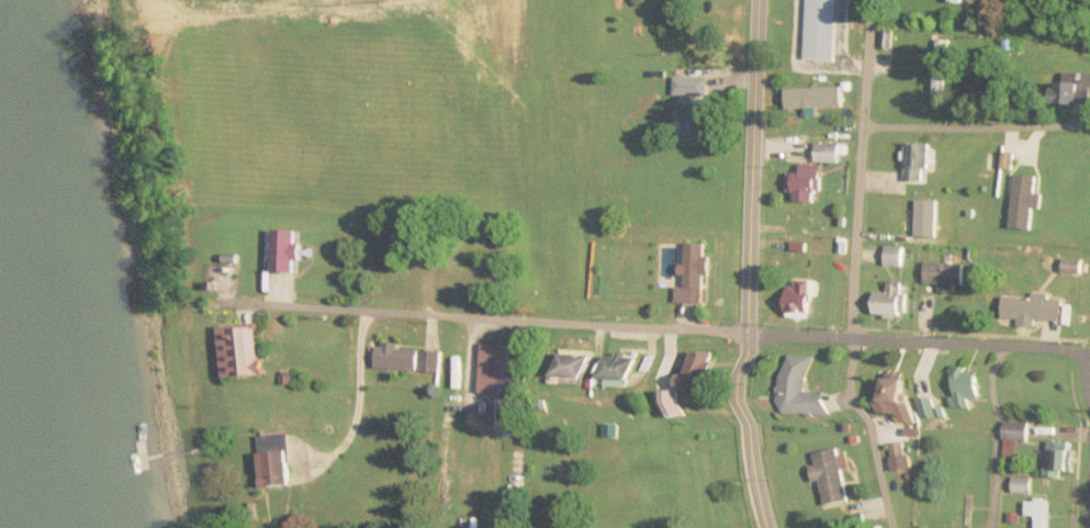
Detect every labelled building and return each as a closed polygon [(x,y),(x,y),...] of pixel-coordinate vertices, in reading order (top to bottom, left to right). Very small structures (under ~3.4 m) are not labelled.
[(946,40),(933,40),(933,92),(946,92),(946,40)] [(1061,74),(1063,105),(1089,105),(1089,73),(1061,74)] [(708,77),(674,76),(673,102),(686,102),(685,142),(707,142),(708,77)] [(924,169),(930,169),(931,144),(907,143),(906,179),(923,179),(924,169)] [(816,161),(840,161),(840,154),(847,154),(847,144),(816,144),(816,161)] [(789,200),(821,200),(821,165),(800,165),(800,172),(789,172),(789,200)] [(913,198),(913,233),(915,233),(915,239),(933,239),(933,198),(913,198)] [(301,227),(276,227),(274,269),(300,270),(301,227)] [(675,301),(709,301),(710,241),(686,240),(685,261),(682,261),(681,284),(676,284),(675,301)] [(902,245),(885,245),(885,265),(902,265),(902,245)] [(964,283),(964,261),(924,261),(924,282),(937,282),(937,292),(954,292),(954,283),(964,283)] [(812,314),(812,278),(787,278),(787,314),(812,314)] [(904,280),(888,280),(888,290),(874,290),(874,315),(904,315),(904,280)] [(1063,321),(1064,296),(1003,294),(1002,318),(1063,321)] [(224,377),(260,374),(257,324),(221,326),(224,377)] [(479,393),(530,394),(531,344),(480,342),(479,393)] [(380,369),(439,371),(440,347),(381,345),(380,369)] [(690,387),(716,387),(716,350),(690,350),(690,387)] [(592,353),(560,353),(560,380),(592,380),(592,353)] [(789,414),(836,414),(836,393),(817,393),(817,355),(789,355),(789,414)] [(640,356),(607,356),(607,380),(640,380),(640,356)] [(989,369),(962,369),(962,408),(976,408),(976,397),(989,397),(989,369)] [(915,379),(896,379),(896,403),(915,403),(915,379)] [(686,390),(665,393),(668,417),(689,415),(686,390)] [(1026,422),(1003,422),(1003,440),(1026,440),(1026,422)] [(1061,470),(1069,470),(1069,441),(1045,441),(1045,476),(1061,476),(1061,470)] [(840,449),(811,453),(816,481),(819,481),(823,507),(849,503),(840,449)] [(292,484),(290,450),(262,452),(265,486),(292,484)] [(1012,493),(1032,493),(1032,478),(1012,478),(1012,493)] [(1047,499),(1025,499),(1025,515),(1035,515),(1035,527),(1047,527),(1047,499)]
